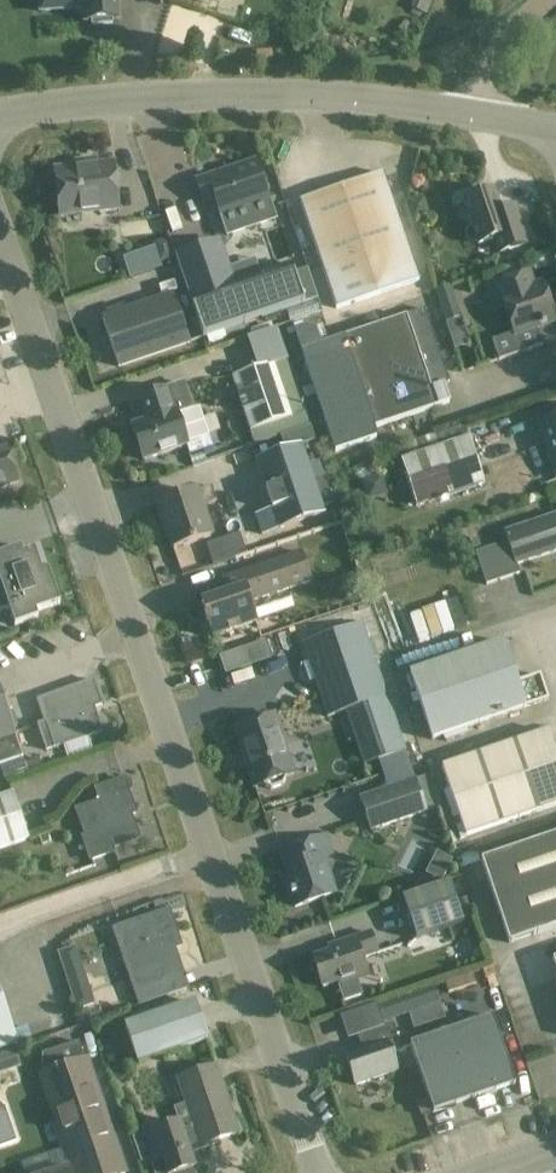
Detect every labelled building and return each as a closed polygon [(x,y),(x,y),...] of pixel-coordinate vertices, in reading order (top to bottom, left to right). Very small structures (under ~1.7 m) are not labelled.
[(84,9),(85,22),(92,21),(92,26),(113,24),(112,20),(119,19),(118,0),(40,0),(41,12),(84,9)] [(120,211),(116,163),(56,169),(61,211),(100,207),(101,213),(120,211)] [(276,220),(256,164),(235,171),(234,169),(196,182),(204,203),(215,199),(228,236),(276,220)] [(420,282),(384,175),(301,203),(338,310),(420,282)] [(495,192),(465,203),(472,225),(468,228),(466,231),(466,236),(467,239),(471,242),(475,243),(479,243),(480,246),(494,242),(498,256),(529,245),(520,216),(517,209),(502,214),(495,192)] [(234,287),(220,242),(176,257),(204,339),(305,305),(292,267),(234,287)] [(490,289),(498,312),(507,309),(515,333),(493,341),(499,360),(542,345),(537,330),(555,323),(554,320),(555,318),(555,307),(555,303),(549,302),(543,286),(534,289),(529,276),(490,289)] [(462,319),(451,286),(435,292),(447,324),(462,319)] [(190,344),(173,295),(102,318),(119,367),(190,344)] [(451,385),(426,311),(322,347),(317,332),(298,338),(337,454),(378,440),(375,431),(439,409),(433,391),(451,385)] [(298,431),(274,363),(233,377),(256,445),(298,431)] [(192,408),(185,384),(168,389),(137,399),(145,422),(132,426),(143,460),(187,445),(190,454),(212,446),(198,407),(192,408)] [(540,426),(555,474),(555,420),(540,426)] [(485,486),(470,440),(401,463),(416,509),(485,486)] [(301,445),(256,461),(273,510),(256,516),(263,535),(325,514),(308,465),(301,445)] [(21,482),(9,448),(0,451),(0,489),(21,482)] [(216,500),(211,485),(158,503),(173,549),(210,536),(200,506),(216,500)] [(505,535),(508,544),(476,555),(487,587),(520,576),(517,567),(555,554),(555,518),(505,535)] [(241,532),(208,542),(214,564),(248,554),(241,532)] [(21,548),(0,555),(0,612),(0,613),(9,610),(15,627),(38,618),(36,612),(60,604),(49,572),(48,571),(47,570),(46,570),(44,569),(43,569),(42,570),(41,570),(35,550),(22,554),(21,548)] [(312,581),(302,553),(228,578),(233,593),(202,603),(214,638),(256,623),(249,603),(312,581)] [(363,626),(303,646),(310,665),(319,691),(328,719),(346,713),(360,708),(378,760),(383,776),(410,767),(404,751),(405,751),(388,699),(363,626)] [(265,639),(217,655),(224,674),(272,659),(265,639)] [(518,685),(504,644),(410,676),(433,742),(549,702),(541,677),(518,685)] [(93,681),(64,692),(38,701),(45,721),(38,724),(48,751),(101,731),(92,707),(101,704),(93,681)] [(0,690),(0,766),(23,758),(0,690)] [(294,774),(274,715),(234,729),(254,787),(262,785),(271,789),(283,785),(286,776),(294,774)] [(549,733),(442,769),(466,838),(555,808),(555,752),(549,733)] [(310,740),(291,742),(294,768),(313,766),(310,740)] [(136,813),(124,779),(96,789),(101,804),(97,805),(93,807),(90,809),(88,811),(86,814),(84,817),(83,820),(82,824),(83,828),(84,831),(85,836),(83,837),(91,859),(113,851),(112,848),(116,847),(120,845),(123,843),(126,840),(128,837),(129,833),(130,829),(129,825),(128,821),(127,816),(136,813)] [(426,814),(416,782),(361,800),(372,832),(426,814)] [(13,793),(0,798),(0,849),(28,839),(13,793)] [(331,854),(325,836),(281,851),(291,878),(286,880),(295,906),(334,893),(322,857),(331,854)] [(482,862),(509,945),(555,929),(555,837),(482,862)] [(416,940),(464,925),(450,883),(402,899),(416,940)] [(180,945),(169,911),(115,929),(135,990),(140,988),(144,1002),(140,1003),(140,1005),(173,994),(168,979),(182,974),(173,948),(180,945)] [(336,950),(312,958),(322,988),(337,984),(342,1001),(362,994),(356,977),(367,974),(362,960),(378,954),(371,934),(355,939),(334,946),(336,950)] [(89,988),(75,948),(59,953),(72,993),(89,988)] [(440,1002),(435,987),(378,1007),(384,1022),(440,1002)] [(0,992),(0,1050),(18,1044),(0,992)] [(207,1039),(195,1002),(125,1025),(138,1063),(207,1039)] [(516,1085),(492,1016),(410,1045),(434,1113),(516,1085)] [(402,1050),(393,1024),(365,1034),(370,1048),(345,1057),(356,1086),(397,1072),(390,1054),(402,1050)] [(79,1042),(43,1054),(43,1074),(41,1075),(72,1167),(68,1169),(67,1168),(51,1172),(125,1172),(86,1059),(85,1060),(79,1042)] [(216,1065),(177,1078),(186,1104),(174,1108),(179,1123),(133,1139),(141,1162),(152,1158),(154,1163),(157,1172),(192,1172),(191,1170),(195,1169),(189,1151),(239,1134),(216,1065)]
